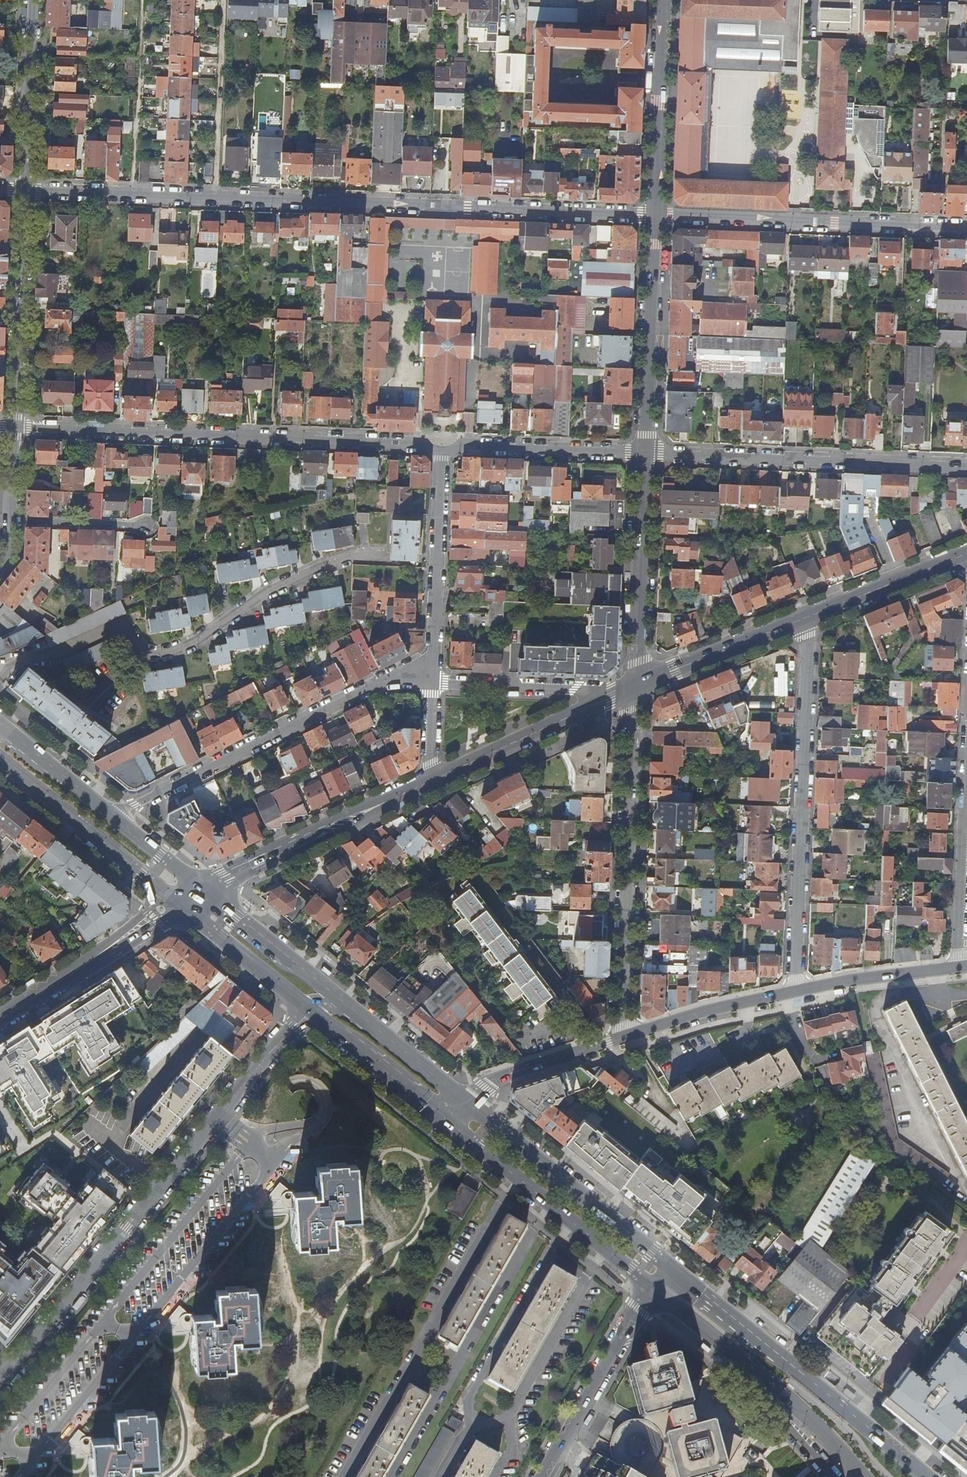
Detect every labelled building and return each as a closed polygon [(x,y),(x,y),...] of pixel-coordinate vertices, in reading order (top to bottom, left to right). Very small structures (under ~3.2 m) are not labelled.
[(47,28),(54,28),(69,29),(71,0),(49,0),(47,28)] [(113,13),(113,30),(120,31),(121,0),(114,0),(107,0),(105,0),(105,12),(113,13)] [(172,15),(183,15),(184,0),(172,0),(172,15)] [(183,15),(195,15),(195,0),(184,0),(183,15)] [(228,17),(228,19),(258,20),(259,0),(229,0),(228,17)] [(334,10),(333,12),(332,38),(331,84),(345,85),(375,86),(385,86),(388,18),(389,5),(373,5),(372,13),(343,12),(344,0),(334,0),(334,10)] [(389,5),(388,18),(408,19),(409,0),(389,0),(389,5)] [(408,19),(408,33),(418,34),(418,28),(426,29),(427,17),(431,17),(432,0),(409,0),(408,19)] [(438,7),(447,7),(447,11),(448,13),(449,15),(452,16),(454,17),(456,16),(459,14),(459,13),(460,0),(438,0),(438,7)] [(469,0),(460,0),(459,13),(468,13),(469,0)] [(468,13),(468,29),(482,29),(482,22),(490,22),(489,34),(497,34),(499,0),(485,0),(485,1),(469,0),(468,13)] [(529,8),(528,22),(532,22),(592,24),(593,0),(579,0),(579,10),(529,8)] [(608,24),(627,25),(645,26),(646,0),(618,0),(617,16),(608,16),(608,24)] [(675,181),(675,199),(680,205),(786,209),(787,166),(777,165),(776,185),(706,182),(709,124),(701,123),(704,65),(712,65),(780,67),(781,60),(797,60),(799,0),(683,0),(676,180),(675,181)] [(859,0),(820,0),(818,32),(858,33),(859,0)] [(332,38),(333,12),(323,12),(324,4),(313,3),(313,16),(319,16),(319,25),(313,25),(312,37),(332,38)] [(147,14),(158,14),(158,5),(147,4),(147,14)] [(919,13),(918,39),(924,39),(924,31),(944,32),(945,19),(940,19),(940,10),(928,10),(928,8),(919,7),(919,13)] [(888,32),(888,22),(885,22),(886,12),(867,11),(866,21),(864,21),(864,32),(873,33),(873,31),(888,32)] [(89,29),(113,30),(113,13),(105,12),(90,12),(89,29)] [(893,32),(894,32),(900,32),(900,36),(906,36),(906,32),(912,33),(912,39),(912,42),(918,42),(918,39),(919,13),(893,12),(893,32)] [(172,15),(171,36),(182,36),(183,15),(172,15)] [(183,15),(182,36),(194,37),(195,15),(183,15)] [(527,56),(525,92),(525,99),(529,99),(529,93),(533,93),(533,101),(532,112),(532,120),(623,124),(623,132),(640,132),(642,89),(618,89),(617,107),(546,105),(548,46),(620,49),(619,68),(643,68),(645,26),(627,25),(627,33),(536,30),(535,56),(531,56),(532,22),(528,22),(527,56)] [(69,29),(54,28),(53,37),(58,38),(58,46),(58,48),(58,56),(86,57),(87,49),(86,49),(86,47),(87,47),(87,29),(69,29)] [(171,36),(170,57),(181,57),(182,36),(171,36)] [(194,37),(182,36),(181,57),(197,58),(198,58),(198,44),(193,43),(194,37)] [(957,41),(948,40),(947,63),(966,64),(966,40),(957,39),(957,41)] [(823,62),(846,63),(847,42),(823,41),(823,62)] [(446,57),(446,46),(437,46),(437,57),(446,57)] [(527,56),(497,55),(495,91),(525,92),(527,56)] [(170,57),(169,78),(180,78),(181,57),(170,57)] [(181,57),(180,78),(192,79),(192,72),(197,73),(197,58),(181,57)] [(57,60),(56,75),(74,76),(75,60),(57,60)] [(852,189),(852,171),(842,171),(843,134),(854,135),(855,105),(854,105),(854,104),(845,103),(846,63),(823,62),(817,188),(841,189),(841,188),(852,189)] [(436,69),(435,88),(465,89),(466,64),(450,63),(450,69),(436,69)] [(701,123),(709,124),(712,65),(704,65),(701,123)] [(795,74),(795,67),(783,66),(783,74),(795,74)] [(292,68),(290,76),(299,78),(301,70),(292,68)] [(74,91),(74,76),(56,75),(56,91),(74,91)] [(256,75),(255,81),(255,89),(274,90),(274,96),(285,96),(285,82),(285,76),(271,76),(256,75)] [(158,77),(157,99),(162,99),(180,100),(180,78),(169,78),(158,77)] [(192,79),(180,78),(180,100),(191,100),(196,100),(196,85),(192,85),(192,79)] [(405,87),(385,86),(375,86),(372,161),(371,184),(401,185),(402,175),(403,148),(405,87)] [(465,89),(435,88),(434,106),(464,107),(465,89)] [(70,95),(69,119),(76,120),(86,120),(87,96),(70,95)] [(299,176),(311,177),(312,155),(304,155),(305,150),(298,150),(298,155),(289,154),(291,98),(285,97),(281,176),(289,176),(289,189),(298,190),(299,176)] [(168,115),(168,120),(179,121),(180,100),(162,99),(162,114),(168,115)] [(180,100),(179,121),(190,121),(191,100),(180,100)] [(264,100),(255,100),(253,144),(258,144),(258,130),(257,130),(257,125),(263,126),(264,100)] [(525,101),(524,112),(528,112),(532,112),(533,101),(525,101)] [(871,168),(883,169),(883,153),(885,107),(855,105),(854,135),(857,135),(857,139),(859,144),(871,168)] [(14,116),(14,108),(0,107),(0,116),(14,116)] [(914,151),(928,151),(930,109),(915,108),(914,151)] [(197,121),(200,122),(211,122),(211,114),(198,113),(197,121)] [(89,125),(89,120),(86,120),(76,120),(76,135),(83,135),(84,125),(89,125)] [(168,120),(167,141),(178,142),(179,121),(168,120)] [(109,121),(108,144),(107,168),(107,182),(118,182),(121,121),(109,121)] [(179,121),(178,142),(189,142),(190,121),(179,121)] [(213,130),(213,122),(211,122),(200,122),(200,129),(213,130)] [(348,168),(342,168),(341,178),(341,181),(347,181),(347,183),(371,184),(372,161),(348,160),(349,136),(350,136),(350,125),(344,125),(343,147),(342,156),(342,160),(348,160),(348,168)] [(620,144),(640,145),(640,132),(623,132),(620,132),(620,144)] [(457,190),(457,196),(461,196),(462,174),(462,161),(463,142),(463,135),(453,134),(453,139),(452,139),(451,160),(452,160),(452,172),(452,177),(451,190),(457,190)] [(954,135),(944,134),(943,171),(952,171),(954,135)] [(87,136),(86,167),(107,168),(108,144),(98,143),(98,137),(87,136)] [(50,168),(74,169),(75,140),(61,139),(60,150),(51,149),(50,168)] [(167,141),(166,162),(177,163),(178,142),(167,141)] [(178,142),(177,163),(188,163),(189,142),(178,142)] [(480,142),(463,142),(462,161),(479,162),(480,142)] [(639,157),(640,145),(620,144),(619,157),(639,157)] [(313,145),(312,155),(342,156),(343,147),(313,145)] [(13,146),(3,146),(2,155),(0,155),(0,176),(6,176),(12,171),(13,146)] [(265,146),(253,146),(252,161),(265,161),(265,146)] [(227,148),(226,170),(248,171),(248,149),(227,148)] [(402,175),(432,176),(433,149),(403,148),(402,175)] [(883,169),(882,186),(893,187),(893,184),(895,184),(895,182),(900,183),(900,185),(901,185),(901,187),(912,187),(913,154),(903,154),(903,151),(901,149),(895,148),(893,150),(892,153),(883,153),(883,169)] [(580,150),(560,149),(560,157),(580,157),(580,150)] [(580,150),(580,157),(600,158),(600,156),(600,151),(580,150)] [(920,187),(927,187),(928,151),(914,151),(913,154),(912,187),(912,189),(920,189),(920,187)] [(311,177),(341,178),(342,168),(342,160),(342,156),(312,155),(311,177)] [(600,158),(598,201),(632,203),(638,197),(639,157),(619,157),(617,156),(616,191),(607,190),(608,173),(605,173),(605,156),(600,156),(600,158)] [(522,160),(492,159),(492,162),(492,175),(491,197),(500,198),(514,198),(521,198),(521,193),(522,175),(522,160)] [(141,162),(140,183),(150,184),(150,162),(141,162)] [(176,185),(177,163),(166,162),(165,184),(176,185)] [(188,185),(188,163),(177,163),(176,185),(188,185)] [(204,180),(213,181),(213,164),(205,164),(204,180)] [(260,164),(252,164),(251,177),(259,177),(260,164)] [(530,175),(522,175),(521,193),(530,193),(530,192),(546,192),(547,174),(544,174),(544,173),(530,172),(530,175)] [(474,174),(462,174),(461,196),(491,197),(492,175),(479,175),(480,173),(474,173),(474,174)] [(546,192),(559,193),(559,179),(559,175),(547,174),(546,192)] [(586,178),(579,178),(579,179),(579,184),(578,201),(588,201),(588,195),(593,195),(594,184),(586,184),(586,178)] [(566,180),(559,179),(559,193),(559,200),(578,201),(579,184),(579,179),(574,179),(572,181),(572,184),(566,184),(566,180)] [(953,187),(948,187),(947,216),(963,216),(964,202),(965,202),(966,183),(955,182),(955,187),(953,187)] [(942,194),(920,193),(919,215),(941,215),(942,194)] [(0,202),(0,229),(9,229),(10,207),(6,202),(0,202)] [(220,211),(219,224),(219,235),(225,235),(224,242),(243,243),(244,226),(236,226),(236,223),(227,223),(227,212),(220,211)] [(150,216),(129,215),(128,241),(152,242),(153,227),(150,227),(150,216)] [(310,215),(310,218),(309,234),(315,234),(315,242),(316,244),(325,244),(326,243),(326,235),(336,235),(335,245),(339,245),(340,216),(310,215)] [(335,322),(365,323),(366,303),(368,262),(359,262),(359,270),(349,269),(351,236),(353,236),(353,233),(361,234),(362,217),(340,216),(339,245),(337,285),(335,322)] [(51,247),(53,249),(54,250),(75,251),(77,218),(57,217),(57,236),(54,235),(54,237),(52,239),(50,241),(50,244),(51,247)] [(279,234),(279,237),(292,238),(292,236),(309,237),(309,234),(310,218),(301,218),(301,220),(293,220),(280,220),(280,225),(279,234)] [(410,228),(411,219),(385,218),(385,220),(372,219),(371,245),(369,245),(368,262),(366,303),(382,304),(382,303),(386,303),(386,300),(382,300),(385,223),(394,224),(394,227),(410,228)] [(445,220),(411,219),(410,228),(445,229),(445,220)] [(456,232),(519,235),(520,223),(457,221),(456,232)] [(209,256),(218,257),(219,235),(219,224),(201,223),(200,242),(209,242),(209,249),(196,249),(196,263),(209,263),(209,256)] [(549,238),(550,224),(520,223),(519,235),(519,251),(549,252),(549,238)] [(254,243),(279,244),(279,237),(279,234),(280,225),(255,224),(254,243)] [(573,225),(550,224),(549,238),(573,239),(573,225)] [(573,246),(573,261),(581,261),(581,246),(589,246),(590,226),(573,225),(573,239),(572,246),(573,246)] [(611,227),(598,226),(598,228),(597,241),(610,241),(611,227)] [(631,228),(614,227),(613,249),(608,248),(608,251),(597,251),(596,262),(608,262),(635,264),(636,234),(631,228)] [(8,255),(9,229),(0,229),(0,255),(8,255)] [(680,229),(674,235),(672,265),(693,266),(730,267),(733,268),(734,261),(723,261),(723,263),(701,262),(701,257),(693,256),(693,253),(699,254),(699,249),(693,248),(693,244),(705,244),(705,248),(748,250),(748,264),(744,264),(744,268),(759,269),(760,233),(680,229)] [(171,233),(159,232),(158,252),(158,256),(177,257),(177,258),(179,260),(188,261),(189,233),(176,233),(174,235),(171,235),(171,233)] [(767,254),(783,255),(784,234),(760,233),(759,269),(767,270),(767,254)] [(870,238),(850,237),(849,249),(849,258),(849,259),(869,260),(870,238)] [(964,260),(964,242),(940,241),(939,249),(939,269),(942,269),(942,266),(962,267),(962,260),(964,260)] [(879,264),(879,265),(899,265),(899,244),(879,243),(879,264)] [(480,244),(479,290),(498,291),(499,244),(480,244)] [(789,247),(789,269),(819,270),(820,248),(789,247)] [(819,270),(847,271),(849,271),(849,259),(849,258),(849,249),(820,248),(819,270)] [(913,250),(912,269),(939,270),(939,269),(939,249),(932,248),(932,252),(913,250)] [(589,250),(589,261),(596,262),(597,251),(597,250),(589,250)] [(149,270),(157,270),(158,256),(158,252),(150,252),(149,270)] [(7,281),(8,255),(0,255),(0,281),(7,281)] [(567,279),(568,261),(548,260),(548,278),(567,279)] [(585,261),(583,296),(586,297),(611,298),(634,298),(635,264),(608,262),(596,262),(589,261),(585,261)] [(870,264),(870,278),(878,279),(879,265),(879,264),(870,264)] [(696,277),(692,281),(693,266),(672,265),(671,300),(691,301),(692,286),(695,289),(702,283),(696,277)] [(744,268),(733,268),(730,267),(730,274),(733,274),(733,298),(748,298),(748,304),(757,304),(759,269),(744,268)] [(819,270),(818,280),(835,280),(835,274),(846,274),(847,271),(819,270)] [(835,274),(835,280),(848,280),(849,271),(847,271),(846,274),(835,274)] [(966,348),(966,321),(966,318),(966,273),(938,272),(936,340),(935,347),(966,348)] [(57,298),(58,276),(37,275),(36,297),(57,298)] [(335,322),(337,285),(327,285),(325,322),(335,322)] [(547,295),(539,295),(539,302),(559,302),(558,311),(556,311),(556,313),(539,313),(539,320),(506,318),(506,311),(493,310),(493,308),(491,308),(489,348),(491,348),(491,346),(504,347),(505,339),(542,341),(542,348),(541,366),(572,367),(573,335),(575,296),(559,296),(547,295)] [(583,296),(575,296),(573,335),(585,335),(586,297),(583,296)] [(610,328),(632,329),(634,298),(611,298),(610,328)] [(698,337),(701,337),(701,327),(691,326),(691,312),(701,312),(702,302),(691,301),(671,300),(669,336),(698,337)] [(166,301),(156,301),(156,315),(166,315),(166,301)] [(469,322),(470,303),(427,302),(427,320),(429,320),(429,329),(428,333),(421,333),(420,357),(427,357),(425,412),(433,412),(432,414),(439,414),(439,417),(438,417),(438,418),(450,419),(450,418),(449,418),(449,415),(456,415),(456,413),(463,414),(465,358),(472,359),(473,335),(466,335),(467,322),(469,322)] [(701,312),(701,327),(701,337),(731,338),(732,303),(702,302),(701,312)] [(377,408),(378,388),(379,388),(380,387),(381,387),(382,386),(383,386),(383,385),(384,385),(384,383),(384,382),(391,377),(391,378),(393,378),(393,377),(394,376),(394,375),(395,374),(395,373),(395,372),(395,371),(395,370),(395,369),(395,368),(394,368),(394,367),(394,366),(393,366),(393,365),(392,365),(392,364),(391,364),(391,363),(390,363),(389,363),(389,362),(388,362),(389,323),(381,323),(382,304),(366,303),(365,323),(362,415),(368,415),(367,422),(376,422),(376,430),(414,432),(415,410),(377,408)] [(732,303),(731,338),(786,341),(786,328),(753,327),(753,331),(746,331),(747,313),(754,313),(754,308),(757,308),(757,304),(748,304),(732,303)] [(305,345),(306,321),(306,309),(301,308),(301,311),(279,310),(279,321),(276,321),(275,329),(299,330),(298,344),(305,345)] [(57,311),(47,311),(46,328),(47,328),(47,331),(61,331),(61,332),(70,333),(70,323),(71,323),(71,321),(75,321),(75,323),(84,323),(84,312),(71,312),(57,311)] [(125,314),(125,322),(124,355),(123,363),(129,363),(129,378),(153,379),(154,357),(155,324),(156,315),(125,314)] [(892,335),(893,314),(877,314),(876,334),(892,335)] [(166,315),(156,315),(155,324),(185,325),(186,316),(177,316),(166,315)] [(203,328),(203,317),(189,316),(188,327),(203,328)] [(264,319),(246,318),(245,329),(264,329),(264,319)] [(791,341),(796,341),(796,324),(787,323),(786,328),(786,341),(791,341)] [(846,334),(846,332),(816,331),(816,342),(846,343),(846,334)] [(876,344),(887,345),(906,346),(906,339),(906,332),(897,332),(897,340),(876,339),(876,344)] [(846,334),(846,343),(858,344),(858,334),(846,334)] [(693,372),(697,372),(698,337),(669,336),(668,371),(674,371),(693,372)] [(731,338),(701,337),(698,337),(697,372),(721,373),(725,373),(745,374),(765,374),(785,375),(785,374),(786,341),(731,338)] [(904,388),(911,388),(934,389),(935,347),(906,346),(904,388)] [(77,348),(64,347),(63,363),(76,364),(77,348)] [(123,366),(123,363),(124,355),(116,355),(115,366),(123,366)] [(166,358),(154,357),(153,379),(160,380),(165,380),(166,358)] [(252,388),(273,389),(274,367),(244,365),(243,392),(251,392),(252,388)] [(534,365),(514,365),(513,393),(533,394),(534,365)] [(532,401),(571,402),(572,367),(541,366),(534,365),(533,394),(532,401)] [(115,381),(123,382),(123,366),(115,366),(115,381),(112,381),(112,383),(87,383),(86,409),(112,410),(112,385),(115,385),(115,381)] [(604,404),(610,404),(629,405),(631,369),(605,368),(604,404)] [(674,386),(693,386),(693,372),(674,371),(674,386)] [(312,373),(303,372),(303,389),(311,389),(312,373)] [(724,377),(724,389),(744,389),(745,374),(725,373),(724,377)] [(209,412),(226,413),(227,374),(222,374),(222,386),(211,385),(209,412)] [(226,413),(242,413),(243,392),(232,392),(232,382),(232,375),(227,374),(226,413)] [(160,380),(159,392),(176,392),(176,389),(177,380),(165,380),(160,380)] [(149,399),(122,398),(121,420),(151,421),(153,383),(148,382),(147,391),(149,391),(149,399)] [(65,404),(75,404),(76,384),(46,383),(45,403),(54,403),(54,405),(64,405),(65,404)] [(783,427),(812,428),(814,388),(784,387),(783,409),(783,414),(783,423),(783,427)] [(893,401),(893,413),(903,414),(903,408),(904,388),(889,388),(889,401),(893,401)] [(911,396),(911,388),(904,388),(903,408),(913,408),(913,396),(911,396)] [(183,391),(182,422),(202,423),(204,392),(183,391)] [(667,391),(666,430),(690,430),(691,406),(696,407),(696,396),(698,396),(698,392),(667,391)] [(158,392),(157,411),(176,412),(177,392),(176,392),(159,392),(158,392)] [(283,414),(302,415),(303,393),(284,392),(283,414)] [(834,394),(833,406),(843,406),(844,394),(834,394)] [(331,418),(332,398),(332,396),(329,396),(329,398),(310,398),(309,417),(331,418)] [(350,399),(332,398),(331,418),(349,419),(350,399)] [(557,437),(569,438),(571,402),(532,401),(532,411),(535,411),(535,418),(532,418),(531,430),(557,431),(557,437)] [(479,402),(478,423),(502,424),(503,406),(495,405),(495,403),(479,402)] [(610,409),(610,404),(604,404),(596,403),(588,403),(587,423),(609,424),(610,409)] [(721,417),(721,428),(743,429),(743,412),(744,403),(740,403),(739,408),(730,408),(730,412),(723,412),(723,417),(721,417)] [(526,430),(527,411),(512,410),(511,430),(526,430)] [(743,429),(742,439),(762,440),(763,413),(763,411),(751,411),(751,412),(743,412),(743,429)] [(763,413),(762,440),(782,441),(783,427),(783,423),(783,414),(763,413)] [(873,418),(873,416),(865,416),(865,420),(865,439),(874,439),(874,431),(879,431),(880,418),(873,418)] [(922,443),(923,418),(903,417),(902,442),(922,443)] [(814,418),(814,437),(833,438),(833,418),(814,418)] [(845,420),(845,438),(865,439),(865,420),(845,420)] [(963,423),(947,423),(946,444),(962,445),(963,423)] [(877,435),(876,451),(883,451),(884,435),(877,435)] [(36,467),(64,468),(67,468),(68,462),(57,461),(58,450),(61,450),(62,442),(38,442),(36,467)] [(104,469),(104,467),(105,451),(105,444),(95,444),(94,466),(92,466),(92,469),(98,469),(104,469)] [(108,451),(105,451),(104,467),(126,468),(127,454),(115,454),(116,450),(108,450),(108,451)] [(260,466),(261,450),(247,450),(246,465),(260,466)] [(327,474),(328,453),(305,452),(304,473),(327,474)] [(335,474),(357,475),(358,457),(358,454),(336,454),(335,474)] [(159,474),(179,475),(180,456),(160,455),(160,459),(157,459),(157,476),(159,476),(159,474)] [(142,459),(130,459),(129,475),(150,476),(151,458),(149,456),(145,456),(142,457),(142,459)] [(379,458),(358,457),(357,475),(357,479),(369,480),(369,484),(377,484),(377,480),(378,480),(379,458)] [(412,457),(412,472),(429,472),(430,463),(424,457),(412,457)] [(212,458),(212,481),(230,481),(230,485),(234,485),(234,458),(212,458)] [(459,479),(480,480),(481,459),(464,459),(463,470),(459,470),(459,479)] [(505,460),(481,459),(480,480),(480,495),(488,495),(488,488),(485,487),(485,479),(489,480),(489,482),(496,482),(496,480),(505,480),(505,478),(505,460)] [(523,461),(505,460),(505,478),(506,478),(506,486),(521,486),(521,471),(523,471),(523,461)] [(389,487),(398,487),(398,471),(398,461),(390,461),(389,487)] [(184,464),(183,483),(194,483),(194,484),(203,485),(204,464),(184,464)] [(552,468),(529,467),(529,480),(535,480),(535,489),(535,493),(537,495),(551,495),(552,468)] [(83,468),(67,468),(64,468),(63,489),(74,490),(74,486),(82,486),(83,468)] [(552,468),(551,495),(551,505),(556,505),(556,494),(556,489),(555,489),(555,486),(565,486),(566,469),(552,468)] [(759,471),(759,487),(758,504),(778,505),(779,488),(766,487),(766,471),(759,471)] [(412,472),(411,488),(429,488),(429,472),(412,472)] [(878,497),(879,495),(879,476),(842,474),(842,481),(840,511),(840,521),(840,527),(849,551),(869,543),(870,543),(861,522),(863,496),(878,497)] [(905,496),(906,477),(879,476),(879,495),(905,496)] [(715,515),(718,515),(718,503),(718,494),(673,492),(674,478),(663,477),(662,486),(661,517),(667,517),(694,518),(702,518),(710,519),(715,519),(715,515)] [(919,477),(918,497),(918,502),(924,503),(934,503),(934,478),(919,477)] [(571,492),(571,499),(609,500),(625,501),(625,492),(615,492),(615,481),(602,480),(602,479),(594,479),(593,486),(583,486),(583,493),(571,492)] [(940,497),(940,509),(944,508),(948,507),(956,508),(957,479),(948,479),(948,493),(945,493),(940,497)] [(957,479),(956,508),(962,522),(966,520),(966,479),(957,479)] [(834,510),(840,511),(842,481),(816,480),(815,498),(824,499),(824,502),(827,502),(827,498),(835,499),(834,510)] [(104,482),(103,494),(103,509),(128,510),(128,495),(111,494),(111,482),(104,482)] [(29,483),(28,491),(43,492),(43,484),(29,483)] [(779,488),(778,505),(778,508),(786,508),(786,509),(808,510),(809,484),(787,483),(787,487),(779,486),(779,488)] [(326,491),(326,500),(334,498),(335,485),(327,485),(326,491)] [(719,485),(718,494),(718,503),(738,503),(739,486),(719,485)] [(759,487),(739,486),(738,503),(758,504),(759,487)] [(411,488),(398,487),(389,487),(388,513),(413,514),(413,506),(411,506),(411,488)] [(69,505),(70,493),(43,492),(28,491),(27,512),(32,516),(48,517),(48,507),(49,501),(55,501),(63,502),(63,505),(69,505)] [(102,519),(103,509),(103,494),(97,494),(89,494),(88,518),(102,519)] [(480,495),(453,494),(451,548),(488,549),(511,550),(526,551),(526,532),(523,532),(507,531),(508,496),(488,495),(480,495)] [(533,497),(525,496),(523,532),(526,532),(550,533),(550,522),(534,521),(535,498),(533,497)] [(151,515),(153,516),(153,499),(144,499),(144,502),(130,502),(130,520),(141,516),(143,515),(147,515),(151,515)] [(571,499),(570,534),(582,534),(583,524),(608,525),(609,500),(571,499)] [(955,537),(966,533),(962,522),(956,508),(948,507),(944,508),(955,537)] [(943,542),(930,511),(924,512),(918,514),(931,547),(943,542)] [(164,513),(164,528),(171,528),(177,528),(178,513),(164,513)] [(358,514),(358,523),(368,523),(369,515),(358,514)] [(391,555),(391,559),(417,561),(417,556),(419,521),(412,521),(412,517),(399,516),(399,520),(393,520),(391,555)] [(206,520),(206,528),(223,524),(222,517),(206,520)] [(693,523),(694,518),(667,517),(667,533),(685,533),(686,523),(693,523)] [(887,523),(880,526),(886,542),(894,562),(914,554),(912,548),(910,542),(906,534),(889,542),(887,538),(892,536),(887,523)] [(312,533),(315,551),(326,549),(326,552),(345,549),(345,546),(355,544),(352,526),(312,533)] [(25,559),(44,573),(46,575),(48,529),(27,529),(25,559)] [(61,530),(61,542),(69,543),(69,530),(61,530)] [(94,542),(94,531),(73,530),(72,541),(94,542)] [(94,531),(94,542),(93,558),(113,558),(113,550),(114,550),(114,532),(94,531)] [(166,535),(164,535),(163,542),(153,542),(152,550),(175,551),(175,543),(166,542),(166,535)] [(688,539),(667,538),(667,540),(666,541),(666,547),(668,549),(674,549),(674,551),(675,552),(678,553),(678,559),(679,560),(688,561),(688,558),(697,559),(698,544),(689,543),(688,543),(688,539)] [(594,539),(593,554),(613,555),(613,545),(607,545),(607,539),(594,539)] [(138,567),(145,567),(146,560),(144,560),(145,542),(124,541),(123,561),(138,561),(138,567)] [(216,566),(219,583),(231,582),(231,585),(249,581),(249,578),(260,576),(258,568),(278,565),(278,568),(287,566),(287,563),(298,561),(296,549),(288,551),(288,545),(262,550),(263,557),(256,558),(257,565),(250,566),(249,560),(216,566)] [(488,559),(488,549),(451,548),(451,559),(473,560),(473,558),(488,559)] [(843,563),(847,562),(851,571),(853,578),(877,569),(869,549),(842,559),(843,563)] [(511,550),(511,567),(525,567),(526,551),(511,550)] [(847,562),(843,563),(842,559),(839,553),(819,561),(827,580),(851,571),(847,562)] [(612,564),(613,555),(593,554),(593,569),(606,570),(606,564),(612,564)] [(154,573),(154,558),(146,557),(146,560),(145,567),(145,572),(154,573)] [(44,573),(25,559),(0,590),(0,601),(13,611),(44,573)] [(792,560),(785,563),(796,589),(802,587),(803,587),(811,584),(809,580),(819,576),(816,569),(817,569),(813,560),(794,568),(792,560)] [(705,562),(705,571),(711,571),(721,571),(728,563),(705,562)] [(792,591),(796,589),(785,563),(772,568),(776,577),(771,579),(771,581),(766,583),(772,599),(791,591),(792,591)] [(459,568),(458,586),(464,586),(463,590),(477,590),(477,587),(480,587),(480,586),(481,569),(459,568)] [(693,570),(673,569),(672,587),(692,587),(693,581),(701,582),(701,576),(702,571),(693,570)] [(701,592),(730,593),(725,582),(723,577),(722,575),(721,571),(711,571),(705,571),(702,571),(701,576),(701,582),(701,592)] [(593,605),(621,606),(621,589),(609,588),(610,574),(572,572),(572,579),(556,579),(555,596),(571,596),(571,604),(593,605)] [(609,588),(621,589),(622,574),(610,574),(609,588)] [(740,576),(725,582),(730,593),(731,596),(746,591),(744,586),(742,581),(740,576)] [(907,624),(915,645),(940,645),(942,621),(934,612),(952,604),(953,606),(962,603),(962,585),(956,580),(926,592),(915,596),(928,631),(921,633),(916,621),(907,624)] [(757,586),(746,591),(753,608),(765,604),(757,586)] [(117,587),(116,603),(121,601),(130,597),(130,588),(117,587)] [(209,653),(211,665),(231,662),(229,650),(269,643),(266,628),(306,621),(304,612),(344,605),(341,587),(308,593),(309,598),(302,599),(303,604),(270,610),(271,615),(264,616),(265,626),(233,632),(234,636),(227,638),(228,645),(215,647),(216,652),(209,653)] [(83,605),(91,611),(92,590),(84,590),(83,605)] [(103,590),(92,590),(91,611),(94,613),(107,607),(103,600),(102,600),(103,590)] [(365,591),(352,590),(351,620),(355,620),(364,620),(365,591)] [(486,601),(491,601),(504,601),(504,592),(490,591),(487,591),(487,592),(486,601)] [(746,591),(731,596),(738,615),(753,608),(746,591)] [(43,593),(34,604),(39,608),(48,597),(43,593)] [(149,620),(151,633),(163,631),(163,634),(172,632),(172,629),(191,626),(190,619),(199,617),(198,614),(209,612),(207,595),(206,595),(199,596),(186,599),(188,615),(182,616),(180,610),(155,614),(156,619),(149,620)] [(907,599),(898,603),(903,615),(912,612),(907,599)] [(391,606),(382,606),(382,621),(390,621),(391,621),(413,622),(414,601),(391,600),(391,606)] [(30,644),(29,643),(43,636),(34,628),(13,611),(0,601),(0,620),(18,634),(0,642),(0,658),(30,644)] [(94,613),(58,630),(44,636),(50,648),(127,613),(121,601),(116,603),(107,607),(94,613)] [(491,601),(490,614),(504,615),(504,601),(491,601)] [(903,615),(898,603),(884,609),(864,617),(878,654),(883,652),(877,635),(886,631),(887,634),(890,632),(889,630),(906,623),(903,615)] [(519,659),(519,674),(523,674),(526,674),(537,674),(553,675),(605,677),(618,665),(619,653),(621,606),(593,605),(592,613),(590,613),(588,615),(588,625),(590,625),(589,647),(527,645),(526,659),(519,659)] [(692,626),(698,640),(705,637),(695,609),(688,610),(688,615),(692,626)] [(912,612),(903,615),(906,623),(907,624),(916,621),(912,612)] [(671,614),(658,613),(657,622),(670,622),(671,614)] [(490,614),(490,626),(503,627),(504,615),(490,614)] [(681,647),(698,640),(692,626),(688,615),(684,615),(686,623),(674,628),(681,647)] [(43,636),(44,636),(58,630),(45,619),(41,624),(38,623),(34,628),(43,636)] [(940,645),(960,646),(961,621),(952,621),(942,621),(940,645)] [(351,634),(326,646),(331,656),(335,664),(347,686),(379,669),(377,664),(369,649),(360,630),(360,629),(351,634)] [(378,645),(369,649),(377,664),(379,669),(408,655),(398,634),(384,641),(383,638),(376,641),(378,645)] [(63,662),(69,675),(113,655),(110,650),(114,648),(111,640),(63,662)] [(472,665),(474,665),(474,654),(475,641),(471,641),(471,643),(452,643),(451,664),(452,664),(454,666),(459,666),(460,665),(465,665),(466,666),(471,666),(472,665)] [(933,667),(933,669),(952,670),(952,648),(934,648),(933,664),(933,667)] [(834,668),(833,679),(857,680),(858,654),(855,650),(849,650),(847,653),(834,652),(834,662),(834,668)] [(474,665),(473,672),(477,672),(495,673),(501,673),(502,655),(474,654),(474,665)] [(784,695),(783,662),(770,662),(771,696),(784,695)] [(334,692),(347,686),(335,664),(326,669),(328,674),(326,675),(334,692)] [(277,671),(282,680),(283,683),(293,678),(287,666),(277,671)] [(143,675),(146,692),(186,685),(183,668),(143,675)] [(13,688),(11,686),(6,693),(19,703),(24,697),(56,723),(95,754),(110,734),(28,669),(13,688)] [(728,670),(696,683),(703,702),(739,688),(731,669),(728,670)] [(323,698),(334,692),(326,675),(314,682),(323,698)] [(945,684),(959,684),(959,676),(946,675),(945,684)] [(311,677),(294,686),(297,693),(300,698),(305,707),(323,698),(314,682),(311,677)] [(253,683),(258,693),(260,698),(264,696),(272,711),(288,703),(280,687),(279,688),(274,690),(267,694),(260,680),(253,683)] [(829,698),(829,704),(851,705),(852,682),(827,681),(827,697),(829,698)] [(910,707),(911,682),(889,681),(889,706),(904,707),(906,707),(910,707)] [(258,693),(253,683),(220,700),(225,709),(230,706),(232,711),(243,705),(242,702),(258,693)] [(680,690),(658,698),(654,704),(653,723),(655,722),(682,712),(681,709),(683,708),(680,701),(684,700),(689,714),(705,707),(703,702),(696,683),(680,690)] [(943,708),(958,709),(958,701),(959,684),(945,684),(932,683),(932,689),(938,689),(938,708),(943,708)] [(747,722),(748,711),(744,702),(732,706),(730,701),(707,710),(714,728),(737,719),(739,725),(747,722)] [(213,726),(217,734),(224,748),(242,739),(232,720),(217,728),(214,721),(216,720),(209,705),(204,708),(213,726)] [(363,705),(344,715),(349,725),(353,735),(373,725),(363,705)] [(888,716),(889,706),(859,705),(859,721),(864,721),(864,730),(878,730),(887,731),(888,722),(877,722),(877,715),(888,716)] [(905,731),(906,707),(904,707),(889,706),(888,716),(888,722),(887,731),(905,731)] [(778,723),(793,723),(794,713),(778,712),(778,723)] [(187,716),(179,721),(186,734),(194,730),(187,716)] [(840,719),(818,717),(818,728),(823,728),(840,729),(840,719)] [(179,771),(200,760),(186,734),(179,721),(169,726),(174,736),(164,741),(179,771)] [(920,727),(920,732),(941,733),(944,733),(956,733),(957,725),(951,725),(951,722),(929,721),(929,727),(920,727)] [(758,749),(765,750),(771,750),(775,750),(775,741),(775,735),(769,735),(769,723),(753,722),(753,734),(751,734),(750,749),(758,749)] [(356,741),(353,735),(349,725),(336,731),(335,729),(327,733),(335,749),(348,742),(350,747),(357,743),(356,741)] [(174,736),(169,726),(94,764),(128,791),(137,792),(148,786),(133,757),(164,741),(174,736)] [(197,734),(209,756),(224,748),(217,734),(213,726),(197,734)] [(314,747),(316,751),(330,744),(321,726),(304,735),(311,749),(314,747)] [(392,753),(390,755),(391,756),(399,774),(413,768),(417,761),(419,729),(403,728),(382,739),(385,744),(389,743),(387,740),(393,737),(400,753),(394,756),(392,753)] [(840,729),(823,728),(823,745),(827,745),(827,748),(831,748),(831,745),(849,745),(849,738),(852,738),(852,729),(851,729),(850,729),(840,729)] [(887,731),(878,730),(877,768),(886,769),(886,760),(886,756),(887,731)] [(665,746),(685,747),(707,748),(722,748),(716,734),(653,731),(652,746),(665,746)] [(933,758),(936,758),(940,758),(940,751),(941,733),(920,732),(908,732),(907,741),(909,741),(913,742),(912,757),(933,758)] [(372,733),(356,741),(357,743),(360,750),(376,742),(372,733)] [(573,776),(573,791),(603,792),(604,768),(605,745),(604,741),(602,739),(600,738),(597,738),(595,738),(564,752),(568,757),(570,762),(572,768),(573,776)] [(280,756),(288,774),(309,764),(300,746),(292,750),(291,748),(282,753),(283,755),(280,756)] [(685,747),(665,746),(664,763),(651,763),(651,774),(676,775),(676,765),(681,765),(682,755),(684,755),(685,747)] [(850,748),(850,756),(863,757),(863,748),(850,748)] [(327,752),(333,763),(338,761),(333,750),(327,752)] [(352,758),(362,753),(360,750),(350,755),(352,758)] [(777,778),(791,779),(792,750),(775,750),(771,750),(769,778),(777,778)] [(381,782),(399,774),(391,756),(372,765),(380,783),(381,782)] [(886,756),(886,760),(886,769),(885,773),(885,781),(900,781),(901,767),(895,767),(895,756),(886,756)] [(346,757),(338,761),(351,789),(361,784),(358,779),(361,777),(357,769),(354,771),(350,761),(349,761),(346,757)] [(950,784),(955,784),(955,772),(956,759),(940,758),(936,758),(936,776),(935,783),(950,784)] [(816,761),(816,778),(836,779),(837,762),(816,761)] [(261,787),(266,784),(258,767),(253,770),(261,787)] [(322,778),(331,797),(349,789),(339,769),(322,778)] [(842,779),(852,779),(864,780),(885,781),(885,773),(842,771),(842,779)] [(526,789),(519,773),(496,783),(498,786),(482,796),(494,811),(510,802),(511,804),(529,796),(526,789)] [(244,778),(250,792),(255,789),(249,776),(244,778)] [(650,801),(658,802),(670,802),(671,785),(669,785),(670,779),(654,778),(654,785),(650,784),(650,801)] [(777,778),(769,778),(762,778),(762,785),(776,786),(777,778)] [(836,779),(816,778),(815,803),(819,803),(839,804),(842,804),(843,786),(852,786),(852,779),(842,779),(836,779)] [(313,809),(329,801),(320,782),(316,784),(315,782),(307,785),(308,787),(303,790),(313,809)] [(281,815),(303,804),(292,783),(270,793),(281,815)] [(950,784),(935,783),(928,783),(927,807),(949,808),(949,798),(951,798),(951,794),(949,794),(950,784)] [(281,815),(270,793),(266,784),(261,787),(255,789),(250,792),(265,824),(281,816),(281,815)] [(783,789),(763,788),(763,803),(782,804),(783,789)] [(9,801),(0,794),(0,811),(9,801)] [(454,816),(459,822),(460,823),(462,822),(460,820),(470,811),(456,795),(444,805),(454,816)] [(583,801),(582,821),(602,822),(603,798),(583,797),(583,801)] [(32,820),(13,804),(9,801),(0,811),(0,827),(2,829),(0,832),(0,839),(3,841),(0,844),(0,856),(2,857),(10,847),(13,843),(16,840),(32,820)] [(167,822),(184,836),(201,815),(194,801),(168,814),(167,822)] [(582,821),(583,801),(572,801),(571,821),(574,821),(582,821)] [(444,805),(441,802),(434,808),(452,827),(465,841),(471,836),(460,823),(459,822),(454,816),(444,805)] [(693,803),(670,802),(658,802),(658,809),(656,810),(655,812),(653,815),(654,818),(655,821),(657,823),(657,830),(674,830),(683,831),(692,831),(693,803)] [(818,819),(814,819),(814,828),(828,828),(828,812),(839,813),(839,804),(819,803),(818,819)] [(303,804),(281,815),(281,816),(285,824),(296,822),(295,817),(308,815),(303,804)] [(747,824),(747,833),(768,834),(769,818),(774,818),(774,806),(745,805),(744,817),(751,817),(751,824),(747,824)] [(883,831),(884,806),(877,805),(876,830),(883,831)] [(891,806),(884,806),(883,831),(908,832),(908,808),(891,807),(891,806)] [(428,841),(432,844),(440,852),(456,835),(435,813),(432,814),(411,824),(428,841)] [(219,859),(246,846),(235,823),(231,814),(226,815),(231,824),(223,828),(222,833),(220,832),(219,836),(215,835),(216,831),(213,831),(214,826),(201,815),(184,836),(207,854),(212,858),(219,859)] [(259,823),(254,814),(235,823),(246,846),(262,838),(255,824),(259,823)] [(928,814),(927,829),(946,830),(947,814),(928,814)] [(281,816),(265,824),(269,831),(282,829),(282,824),(285,824),(281,816)] [(523,819),(499,818),(503,823),(511,832),(522,832),(523,819)] [(39,858),(55,839),(51,836),(32,820),(16,840),(39,858)] [(538,838),(537,850),(567,851),(568,834),(574,834),(574,821),(571,821),(552,820),(552,838),(538,838)] [(511,832),(503,823),(491,833),(499,843),(503,847),(504,849),(518,842),(512,833),(511,832)] [(395,840),(404,849),(412,857),(428,841),(411,824),(395,840)] [(396,857),(404,849),(395,840),(381,826),(375,829),(376,830),(385,840),(379,847),(396,865),(400,861),(396,857)] [(499,843),(491,833),(487,826),(482,830),(487,836),(486,836),(491,842),(485,846),(482,843),(480,845),(481,847),(490,856),(503,847),(499,843)] [(863,830),(833,829),(832,854),(847,855),(862,855),(863,830)] [(674,830),(657,830),(657,851),(674,852),(674,844),(674,830)] [(682,844),(683,831),(674,830),(674,844),(682,844)] [(746,833),(738,833),(737,861),(747,862),(770,863),(771,852),(768,852),(769,845),(771,845),(771,834),(768,834),(747,833),(746,833)] [(945,851),(945,833),(934,833),(933,839),(931,839),(930,851),(933,851),(938,851),(945,851)] [(358,848),(374,868),(375,869),(377,872),(380,875),(386,870),(380,863),(387,857),(370,838),(358,848)] [(39,858),(39,859),(47,866),(35,880),(57,898),(60,894),(65,898),(67,895),(85,909),(76,921),(71,924),(77,934),(72,937),(79,947),(91,939),(109,928),(122,920),(127,916),(128,898),(123,894),(113,885),(95,871),(79,858),(55,839),(39,858)] [(369,872),(374,868),(358,848),(352,840),(343,844),(343,845),(363,871),(366,869),(369,872)] [(428,841),(412,857),(416,860),(432,844),(428,841)] [(585,842),(585,852),(587,852),(611,852),(611,842),(585,842)] [(14,851),(10,847),(2,857),(0,859),(0,874),(3,877),(20,856),(14,851)] [(490,856),(481,847),(474,853),(481,861),(490,856)] [(909,849),(909,857),(914,858),(924,858),(925,850),(909,849)] [(718,860),(718,851),(698,850),(698,860),(718,860)] [(596,882),(610,882),(610,867),(611,852),(587,852),(586,864),(588,864),(590,866),(591,866),(591,869),(586,869),(586,881),(596,882)] [(825,869),(825,879),(832,879),(846,880),(847,857),(847,855),(832,854),(823,854),(823,864),(825,864),(825,869)] [(335,884),(352,874),(342,856),(324,867),(335,884)] [(882,856),(881,881),(891,882),(892,857),(882,856)] [(673,859),(656,858),(655,877),(647,877),(646,886),(655,887),(674,887),(675,871),(681,871),(684,867),(684,859),(673,859)] [(943,873),(951,874),(952,859),(924,858),(914,858),(914,863),(924,863),(924,865),(921,865),(921,868),(944,869),(943,873)] [(747,881),(746,890),(777,891),(778,863),(770,863),(747,862),(747,879),(757,879),(756,881),(747,881)] [(434,878),(438,882),(449,877),(445,872),(434,878)] [(354,877),(362,889),(367,884),(361,874),(354,877)] [(433,878),(416,887),(421,892),(438,882),(434,878),(433,878)] [(831,897),(832,879),(825,879),(812,878),(811,896),(831,897)] [(896,888),(896,882),(891,882),(881,881),(881,898),(881,906),(890,907),(891,888),(896,888)] [(596,890),(609,891),(610,882),(596,882),(596,890)] [(6,883),(0,890),(0,899),(3,902),(14,889),(6,883)] [(913,883),(912,908),(921,908),(921,901),(926,901),(926,891),(922,891),(922,883),(913,883)] [(935,892),(951,892),(951,884),(935,884),(935,892)] [(304,908),(328,928),(334,921),(340,913),(328,903),(317,894),(309,903),(288,886),(285,889),(281,885),(270,890),(267,902),(292,922),(304,908)] [(572,885),(572,907),(590,908),(590,886),(572,885)] [(396,896),(397,896),(401,902),(421,892),(416,887),(415,886),(396,896)] [(674,894),(674,887),(655,887),(655,903),(657,903),(656,908),(668,908),(668,903),(670,903),(671,894),(674,894)] [(716,917),(717,894),(717,889),(702,888),(702,891),(708,892),(707,914),(702,914),(702,916),(716,917)] [(552,997),(470,889),(454,901),(466,917),(456,924),(465,936),(475,929),(491,950),(485,954),(494,965),(499,961),(515,982),(505,989),(514,1001),(524,994),(535,1009),(533,1010),(541,1020),(552,1011),(545,1002),(552,997)] [(270,890),(259,895),(267,902),(270,890)] [(328,903),(340,913),(353,899),(348,891),(328,903)] [(384,899),(378,891),(369,899),(379,911),(386,905),(382,901),(384,899)] [(760,908),(766,909),(778,909),(779,894),(761,893),(760,908)] [(391,901),(395,906),(401,902),(397,896),(391,901)] [(517,899),(517,910),(551,911),(552,897),(520,896),(517,899)] [(866,905),(874,906),(881,906),(881,898),(875,898),(865,897),(865,905),(866,905)] [(932,900),(932,908),(942,909),(945,909),(945,901),(932,900)] [(832,912),(832,904),(819,903),(818,911),(832,912)] [(873,911),(874,906),(866,905),(864,959),(878,960),(879,943),(871,943),(871,940),(879,940),(879,930),(873,929),(873,911)] [(916,921),(921,921),(921,918),(921,908),(912,908),(908,907),(906,907),(897,907),(896,924),(916,925),(916,921)] [(942,919),(942,909),(932,908),(921,908),(921,918),(930,919),(929,931),(944,931),(945,919),(942,919)] [(584,911),(569,911),(569,926),(566,925),(566,940),(608,941),(608,927),(602,927),(602,915),(584,915),(584,911)] [(661,915),(660,945),(688,946),(690,916),(661,915)] [(762,929),(785,930),(785,920),(762,919),(762,929)] [(338,924),(334,921),(328,928),(317,942),(321,945),(338,924)] [(35,928),(28,922),(7,934),(11,941),(15,939),(26,933),(35,928)] [(356,933),(357,934),(345,949),(364,965),(376,950),(370,945),(375,939),(362,929),(358,931),(356,933)] [(50,932),(32,943),(36,950),(35,950),(39,955),(43,961),(62,950),(50,932)] [(813,963),(832,964),(833,949),(834,939),(824,939),(824,935),(814,935),(813,963)] [(157,952),(164,957),(175,966),(170,971),(172,973),(177,968),(192,950),(177,937),(169,937),(157,945),(152,948),(157,952)] [(585,976),(606,977),(607,961),(608,941),(566,940),(563,940),(563,946),(581,946),(585,949),(585,976)] [(836,949),(833,949),(832,964),(832,973),(841,971),(841,962),(858,962),(859,940),(837,940),(836,949)] [(920,962),(933,960),(932,945),(920,947),(920,962)] [(726,996),(729,995),(730,982),(730,973),(696,972),(696,963),(706,964),(707,951),(715,951),(715,947),(691,946),(689,988),(688,1005),(696,1003),(697,1002),(698,990),(719,990),(719,997),(726,996)] [(775,946),(761,946),(760,977),(776,977),(776,970),(779,970),(780,956),(778,956),(774,956),(775,946)] [(915,947),(896,949),(895,964),(917,962),(915,947)] [(195,996),(180,1011),(185,1017),(186,1016),(227,977),(197,954),(192,950),(177,968),(204,990),(196,998),(195,996)] [(672,950),(671,966),(678,966),(680,951),(672,950)] [(148,957),(145,952),(138,957),(141,962),(148,957)] [(753,959),(730,959),(730,973),(730,982),(754,981),(753,959)] [(148,961),(142,968),(153,977),(145,987),(154,995),(167,981),(157,973),(159,971),(148,961)] [(373,961),(358,976),(362,979),(366,982),(381,968),(373,961)] [(42,1021),(37,1024),(59,1053),(75,1042),(83,1053),(81,1054),(93,1072),(114,1058),(111,1054),(121,1047),(106,1024),(134,1005),(131,1002),(142,997),(122,967),(82,992),(84,995),(80,998),(76,1001),(74,998),(41,1018),(42,1021)] [(8,981),(0,968),(0,986),(8,981)] [(366,982),(386,998),(404,980),(402,977),(397,981),(381,968),(366,982)] [(434,994),(411,974),(404,980),(386,998),(406,1014),(439,1042),(457,1026),(466,1018),(482,1004),(456,971),(434,994)] [(642,1013),(648,1018),(663,1013),(663,997),(662,997),(662,994),(665,994),(665,991),(664,991),(665,975),(643,974),(642,995),(642,1013)] [(227,977),(186,1016),(198,1026),(212,1037),(234,1054),(241,1060),(273,1021),(272,1014),(260,1004),(227,977)] [(597,1005),(579,982),(570,988),(604,1032),(605,1031),(606,1002),(597,1005)] [(668,1011),(688,1005),(689,988),(679,988),(679,993),(669,992),(668,1011)] [(903,1001),(882,1011),(966,1177),(966,1127),(903,1001)] [(510,1051),(516,1047),(482,1004),(466,1018),(469,1021),(476,1014),(483,1023),(483,1024),(489,1032),(490,1031),(497,1040),(500,1037),(502,1039),(501,1039),(510,1051)] [(833,1032),(858,1026),(855,1010),(829,1016),(830,1017),(804,1023),(808,1039),(833,1033),(833,1032)] [(144,1078),(198,1026),(186,1016),(185,1017),(170,1031),(133,1067),(144,1078)] [(946,1031),(952,1043),(966,1035),(966,1021),(946,1031)] [(0,1044),(0,1093),(12,1086),(18,1097),(16,1098),(34,1127),(50,1116),(52,1115),(48,1109),(55,1105),(52,1101),(61,1096),(40,1066),(56,1055),(59,1053),(37,1024),(30,1029),(28,1026),(7,1040),(0,1044)] [(457,1026),(439,1042),(444,1045),(455,1055),(462,1046),(466,1049),(473,1040),(457,1026)] [(132,1135),(153,1152),(234,1054),(212,1037),(132,1135)] [(865,1055),(866,1060),(872,1089),(884,1147),(941,1189),(951,1176),(899,1139),(880,1051),(873,1053),(871,1042),(863,1043),(866,1055),(865,1055)] [(858,1061),(866,1060),(865,1055),(862,1046),(841,1050),(843,1061),(828,1064),(832,1085),(849,1081),(848,1077),(861,1074),(858,1061)] [(689,1080),(667,1092),(682,1119),(698,1110),(700,1114),(722,1103),(723,1105),(737,1097),(739,1100),(761,1089),(762,1092),(776,1084),(778,1087),(800,1075),(785,1048),(770,1056),(768,1052),(747,1064),(746,1061),(731,1069),(729,1066),(721,1070),(708,1078),(706,1075),(692,1083),(689,1080)] [(568,1094),(587,1088),(589,1090),(598,1079),(587,1070),(581,1065),(513,1088),(510,1100),(524,1111),(530,1116),(536,1120),(548,1104),(549,1104),(557,1103),(558,1101),(563,1096),(568,1094)] [(598,1079),(609,1088),(617,1095),(632,1079),(621,1070),(614,1078),(600,1066),(587,1070),(598,1079)] [(609,1088),(598,1079),(589,1090),(601,1099),(609,1088)] [(574,1099),(568,1094),(563,1096),(558,1101),(567,1109),(574,1099)] [(640,1098),(633,1108),(662,1132),(668,1138),(676,1128),(640,1098)] [(564,1116),(549,1104),(548,1104),(536,1120),(552,1134),(565,1144),(578,1128),(578,1127),(566,1118),(568,1115),(566,1114),(564,1116)] [(578,1128),(565,1144),(590,1165),(593,1167),(620,1189),(639,1163),(585,1120),(578,1128)] [(821,1244),(824,1246),(875,1162),(854,1149),(797,1242),(802,1248),(810,1240),(818,1247),(821,1244)] [(639,1163),(620,1189),(657,1219),(663,1224),(690,1246),(708,1225),(715,1216),(702,1205),(706,1199),(680,1178),(676,1183),(657,1168),(661,1162),(648,1151),(639,1163)] [(53,1207),(62,1215),(82,1190),(73,1183),(75,1181),(66,1173),(70,1168),(61,1160),(57,1165),(48,1157),(24,1186),(51,1209),(53,1207)] [(332,1217),(338,1216),(338,1220),(339,1221),(356,1221),(354,1167),(345,1167),(345,1165),(326,1166),(326,1168),(317,1169),(319,1198),(311,1198),(311,1193),(296,1194),(296,1207),(293,1207),(293,1209),(295,1248),(306,1247),(306,1250),(324,1249),(324,1246),(333,1245),(332,1220),(332,1217)] [(35,1247),(67,1272),(115,1214),(111,1210),(130,1187),(106,1168),(100,1175),(97,1172),(82,1190),(62,1215),(35,1247)] [(444,1212),(461,1222),(476,1195),(460,1185),(444,1212)] [(940,1245),(939,1245),(941,1242),(939,1240),(948,1228),(925,1211),(920,1217),(911,1229),(909,1228),(907,1228),(906,1228),(905,1229),(904,1230),(904,1231),(904,1233),(905,1234),(904,1234),(907,1236),(888,1261),(886,1260),(884,1259),(882,1259),(881,1260),(881,1261),(880,1262),(880,1263),(881,1265),(881,1266),(883,1267),(874,1279),(869,1285),(871,1287),(868,1291),(860,1285),(858,1284),(857,1285),(856,1285),(817,1332),(818,1333),(817,1335),(818,1336),(818,1337),(865,1375),(866,1375),(867,1376),(869,1374),(869,1375),(884,1356),(887,1358),(902,1339),(897,1335),(898,1333),(893,1329),(892,1331),(882,1324),(883,1323),(878,1319),(892,1302),(892,1303),(901,1291),(903,1292),(905,1290),(906,1290),(907,1289),(904,1287),(908,1282),(911,1284),(911,1283),(911,1282),(913,1280),(911,1278),(930,1253),(931,1255),(933,1252),(934,1253),(935,1252),(932,1249),(936,1244),(939,1246),(940,1245)] [(918,1215),(909,1228),(911,1229),(920,1217),(918,1215)] [(457,1349),(526,1229),(508,1218),(439,1338),(445,1342),(444,1344),(448,1346),(449,1344),(457,1349)] [(769,1227),(772,1224),(769,1221),(735,1263),(751,1276),(748,1279),(761,1290),(776,1272),(762,1261),(760,1263),(757,1260),(760,1256),(758,1254),(776,1232),(769,1227)] [(708,1225),(690,1246),(710,1262),(720,1250),(712,1243),(714,1241),(711,1239),(717,1232),(708,1225)] [(950,1230),(948,1228),(939,1240),(941,1242),(950,1230)] [(776,1240),(796,1256),(802,1248),(783,1232),(776,1240)] [(904,1234),(886,1260),(888,1261),(907,1236),(904,1234)] [(786,1324),(800,1335),(850,1272),(822,1249),(824,1246),(821,1244),(818,1247),(810,1240),(779,1279),(805,1300),(786,1324)] [(0,1288),(0,1338),(7,1345),(67,1272),(35,1247),(15,1271),(10,1267),(14,1262),(3,1253),(6,1249),(0,1244),(0,1288)] [(913,1280),(931,1255),(930,1253),(911,1278),(913,1280)] [(716,1268),(725,1275),(734,1264),(725,1257),(716,1268)] [(872,1278),(874,1279),(883,1267),(881,1266),(872,1278)] [(510,1393),(575,1281),(553,1269),(488,1380),(510,1393)] [(231,1340),(238,1340),(238,1343),(239,1344),(257,1343),(253,1290),(245,1290),(245,1287),(226,1288),(226,1291),(217,1292),(219,1320),(210,1321),(210,1316),(195,1317),(196,1329),(192,1329),(195,1370),(206,1369),(206,1373),(224,1371),(223,1368),(233,1367),(231,1344),(231,1340)] [(903,1292),(901,1291),(892,1303),(894,1304),(903,1292)] [(949,1347),(918,1384),(904,1372),(881,1402),(966,1472),(966,1413),(966,1415),(950,1401),(953,1397),(958,1401),(966,1391),(966,1330),(955,1345),(958,1347),(954,1352),(949,1347)] [(652,1360),(650,1350),(649,1349),(647,1348),(645,1349),(644,1350),(643,1352),(645,1362),(646,1363),(648,1363),(650,1363),(651,1362),(652,1360)] [(604,1463),(596,1476),(691,1476),(710,1469),(715,1471),(732,1443),(699,1423),(697,1427),(689,1429),(688,1425),(690,1425),(690,1422),(688,1411),(686,1409),(684,1409),(683,1406),(691,1403),(687,1387),(681,1388),(675,1363),(633,1372),(645,1422),(643,1424),(638,1422),(632,1422),(625,1423),(619,1426),(613,1432),(610,1439),(608,1448),(610,1456),(614,1464),(618,1469),(616,1469),(604,1463)] [(429,1398),(410,1387),(359,1476),(383,1476),(429,1398)] [(135,1464),(135,1467),(136,1469),(155,1468),(151,1414),(142,1415),(142,1412),(124,1413),(124,1416),(115,1416),(116,1445),(109,1445),(109,1441),(93,1442),(94,1453),(90,1454),(92,1476),(129,1476),(128,1468),(128,1464),(135,1464)] [(449,1426),(458,1432),(463,1425),(453,1419),(449,1426)] [(444,1428),(416,1476),(431,1476),(456,1435),(444,1428)] [(260,1445),(259,1430),(252,1430),(252,1445),(260,1445)] [(499,1456),(477,1443),(457,1476),(487,1476),(499,1456)] [(604,1463),(595,1457),(584,1476),(596,1476),(604,1463)]
